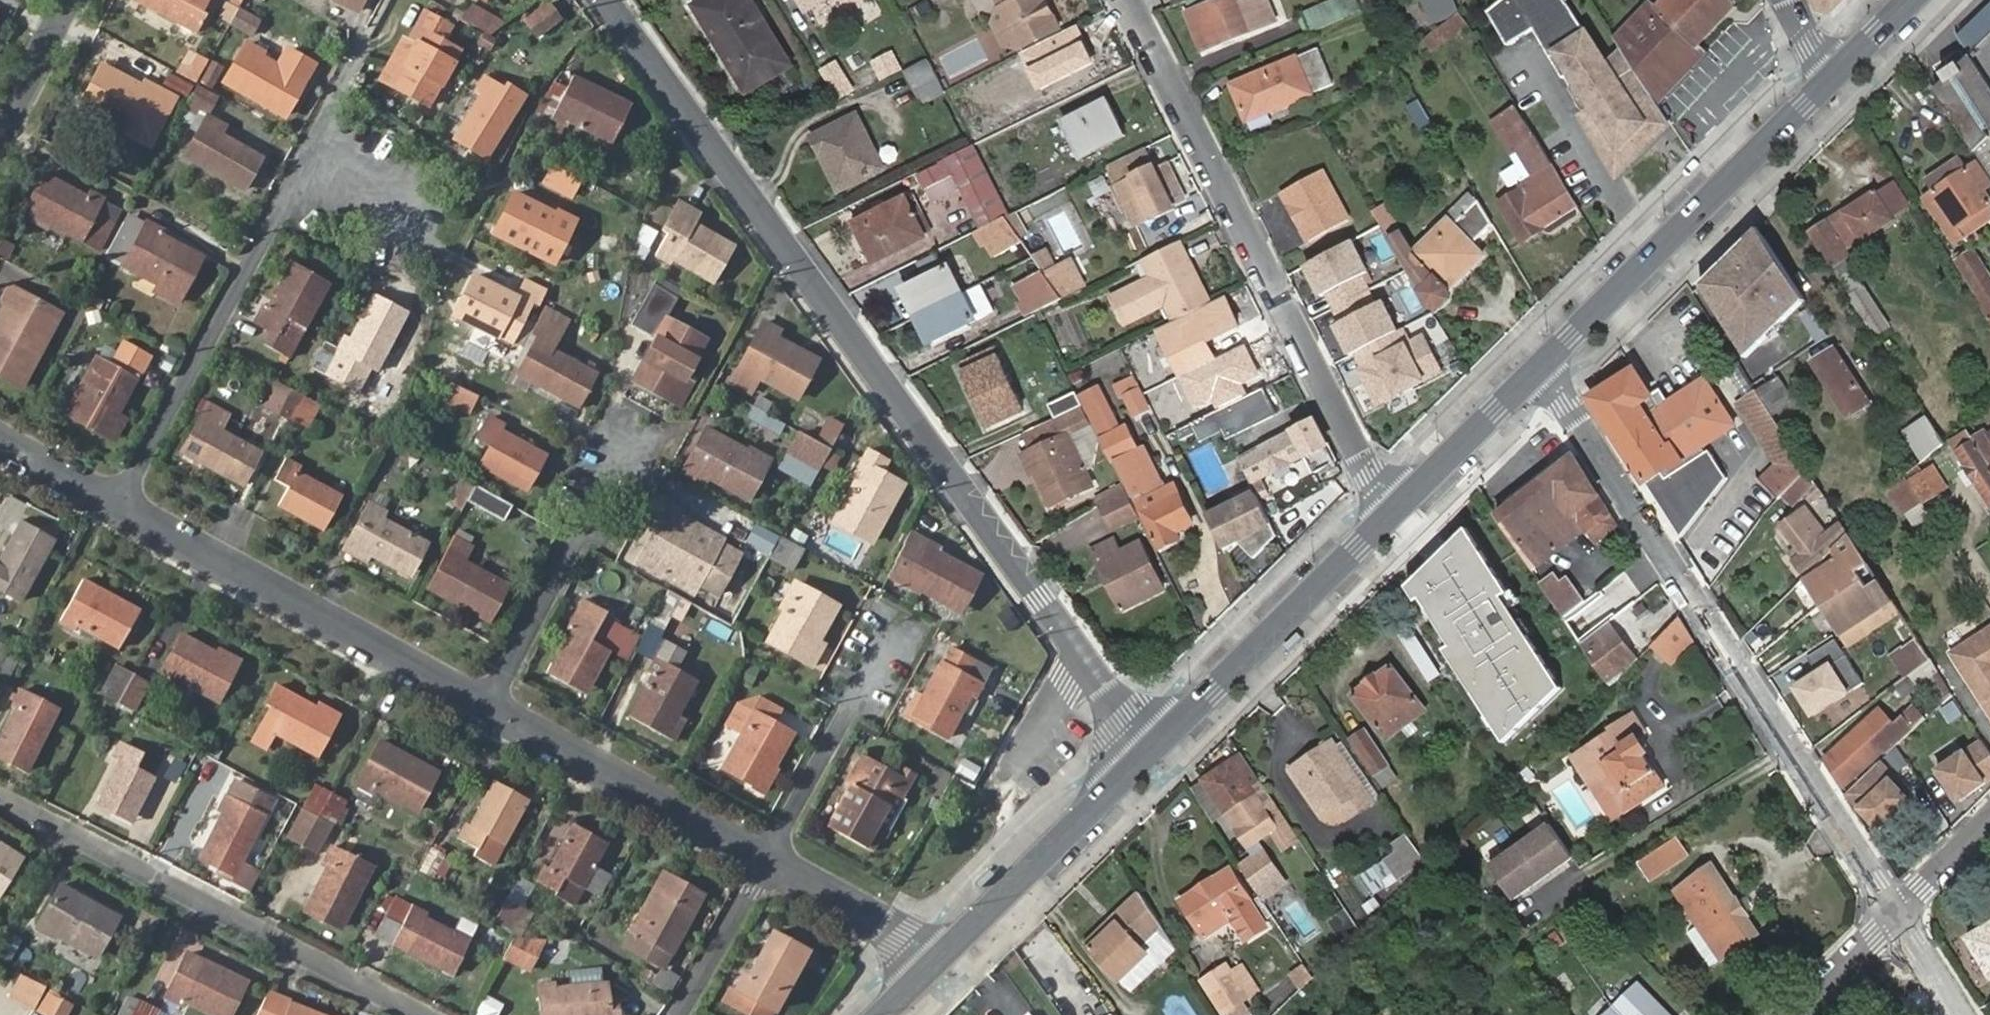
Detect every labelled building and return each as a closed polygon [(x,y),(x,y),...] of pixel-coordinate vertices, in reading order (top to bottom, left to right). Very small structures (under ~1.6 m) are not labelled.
[(151,0),(136,0),(135,1),(156,12),(160,4),(151,0)] [(160,4),(156,12),(197,34),(208,13),(204,11),(210,0),(151,0),(160,4)] [(469,0),(460,18),(474,26),(475,23),(489,31),(497,16),(469,0)] [(747,91),(792,65),(752,0),(707,0),(697,6),(747,91)] [(808,10),(825,0),(802,0),(808,10)] [(1002,8),(1000,9),(1020,50),(1060,28),(1046,0),(997,0),(1002,8)] [(1243,0),(1215,0),(1189,11),(1204,51),(1277,21),(1269,0),(1245,0),(1243,1),(1243,0)] [(1364,10),(1360,0),(1329,0),(1303,11),(1312,32),(1364,10)] [(1455,0),(1425,0),(1432,17),(1458,6),(1455,0)] [(1534,32),(1619,168),(1670,118),(1658,100),(1625,50),(1610,64),(1569,0),(1505,0),(1488,14),(1508,48),(1534,32)] [(1681,78),(1695,63),(1694,42),(1724,12),(1722,4),(1727,0),(1661,0),(1657,4),(1653,0),(1637,17),(1681,78)] [(1735,0),(1727,0),(1722,4),(1724,12),(1694,42),(1699,46),(1738,7),(1735,0)] [(1817,9),(1831,13),(1843,0),(1813,0),(1817,9)] [(1989,34),(1989,0),(1957,31),(1960,35),(1971,52),(1989,34)] [(550,2),(525,20),(537,37),(561,19),(550,2)] [(238,7),(231,22),(253,33),(260,21),(238,7)] [(433,82),(439,86),(459,49),(444,41),(451,28),(461,34),(467,25),(450,15),(447,22),(426,11),(410,39),(414,42),(390,85),(421,102),(433,82)] [(1618,38),(1658,100),(1681,78),(1637,17),(1618,38)] [(1453,18),(1427,41),(1437,52),(1463,29),(1453,18)] [(1079,26),(1022,54),(1040,92),(1098,64),(1079,26)] [(1971,52),(1971,53),(1989,82),(1989,34),(1971,52)] [(1694,42),(1695,63),(1705,53),(1699,46),(1694,42)] [(284,99),(291,103),(303,82),(261,59),(263,54),(246,44),(225,83),(278,112),(284,99)] [(1319,46),(1231,83),(1246,119),(1334,82),(1319,46)] [(187,49),(176,74),(211,90),(223,65),(187,49)] [(1971,53),(1958,67),(1989,114),(1989,82),(1971,53)] [(947,92),(930,62),(909,73),(926,103),(947,92)] [(824,72),(840,98),(853,90),(838,64),(824,72)] [(1975,148),(1989,171),(1989,114),(1958,67),(1957,65),(1945,72),(1949,79),(1939,90),(1975,148)] [(102,66),(85,96),(106,107),(102,114),(124,127),(134,107),(149,115),(162,92),(147,84),(145,89),(102,66)] [(611,96),(564,70),(550,86),(537,111),(566,127),(569,121),(611,143),(626,112),(608,103),(611,96)] [(163,84),(187,98),(194,85),(169,72),(163,84)] [(476,142),(489,149),(519,93),(498,82),(496,86),(478,76),(469,90),(474,93),(450,137),(473,150),(476,142)] [(428,106),(439,86),(433,82),(421,102),(428,106)] [(196,86),(185,108),(196,113),(200,107),(208,111),(216,97),(196,86)] [(106,107),(85,96),(82,104),(102,114),(106,107)] [(608,103),(626,112),(629,105),(611,96),(608,103)] [(1422,132),(1434,125),(1418,98),(1406,105),(1422,132)] [(284,116),(291,103),(284,99),(278,112),(284,116)] [(1106,129),(1119,123),(1107,100),(1064,122),(1081,157),(1113,142),(1106,129)] [(1583,211),(1531,126),(1518,105),(1490,121),(1509,152),(1522,145),(1539,172),(1520,184),(1522,188),(1500,201),(1524,241),(1546,229),(1549,233),(1554,234),(1581,217),(1583,211)] [(831,150),(848,186),(885,169),(859,115),(814,138),(822,155),(831,150)] [(206,118),(185,157),(243,189),(262,157),(221,134),(224,128),(206,118)] [(1125,136),(1119,123),(1106,129),(1113,142),(1125,136)] [(485,157),(489,149),(476,142),(473,150),(485,157)] [(840,191),(848,186),(831,150),(822,155),(840,191)] [(1953,241),(1989,217),(1989,201),(1983,189),(1989,184),(1989,183),(1976,161),(1968,166),(1962,156),(1926,178),(1933,188),(1923,194),(1953,241)] [(1148,158),(1111,176),(1117,189),(1113,192),(1122,210),(1126,207),(1128,212),(1135,224),(1152,215),(1155,219),(1175,209),(1172,204),(1154,169),(1148,158)] [(564,193),(575,174),(548,160),(538,179),(564,193)] [(1154,169),(1172,204),(1186,198),(1167,162),(1154,169)] [(1281,193),(1290,208),(1294,206),(1305,222),(1301,225),(1310,240),(1348,216),(1319,169),(1281,193)] [(46,172),(29,202),(50,213),(46,220),(98,248),(113,221),(97,213),(104,198),(91,190),(88,195),(46,172)] [(1836,264),(1847,257),(1853,253),(1850,248),(1896,219),(1877,188),(1812,231),(1834,266),(1836,264)] [(508,191),(493,222),(514,233),(511,239),(549,258),(570,216),(555,208),(553,214),(508,191)] [(1202,194),(1178,203),(1189,230),(1212,221),(1202,194)] [(654,227),(661,231),(649,254),(662,261),(665,257),(710,280),(730,243),(686,221),(693,209),(671,197),(654,227)] [(857,225),(875,263),(927,239),(908,200),(857,225)] [(1480,200),(1456,223),(1473,242),(1494,223),(1485,209),(1480,200)] [(50,213),(29,202),(26,209),(46,220),(50,213)] [(1294,206),(1290,208),(1301,225),(1305,222),(1294,206)] [(1384,206),(1375,211),(1392,238),(1400,233),(1384,206)] [(1406,265),(1435,313),(1449,298),(1450,288),(1485,254),(1473,242),(1456,223),(1450,217),(1404,262),(1406,265)] [(997,256),(1024,243),(1007,218),(979,231),(997,256)] [(124,223),(108,254),(160,282),(157,288),(180,300),(203,257),(160,233),(162,229),(147,222),(142,232),(124,223)] [(514,233),(493,222),(489,229),(511,239),(514,233)] [(1767,238),(1761,229),(1750,240),(1755,245),(1767,238)] [(7,259),(14,245),(0,238),(0,256),(7,259)] [(1784,324),(1808,301),(1767,238),(1755,245),(1750,240),(1731,259),(1733,262),(1723,268),(1722,267),(1711,279),(1721,295),(1747,336),(1754,346),(1772,335),(1776,332),(1784,324)] [(1195,272),(1180,241),(1144,259),(1152,277),(1110,298),(1123,324),(1164,303),(1174,323),(1211,305),(1199,280),(1192,283),(1188,276),(1195,272)] [(1354,243),(1306,268),(1322,299),(1327,296),(1342,325),(1336,328),(1376,405),(1442,371),(1425,338),(1409,346),(1387,303),(1371,311),(1362,292),(1376,285),(1354,243)] [(1987,311),(1989,316),(1989,273),(1976,251),(1967,257),(1964,253),(1959,256),(1962,261),(1960,263),(1989,310),(1987,311)] [(1722,267),(1723,268),(1733,262),(1731,259),(1729,256),(1721,264),(1722,267)] [(1853,292),(1865,284),(1847,257),(1836,264),(1853,292)] [(1074,260),(1046,275),(1062,297),(1086,285),(1074,260)] [(308,300),(321,278),(290,261),(265,304),(262,302),(253,317),(270,326),(261,341),(285,355),(315,303),(308,300)] [(907,290),(920,316),(964,294),(951,267),(907,290)] [(1035,314),(1037,312),(1063,299),(1046,275),(1043,270),(1015,285),(1035,314)] [(1192,283),(1199,280),(1195,272),(1188,276),(1192,283)] [(511,335),(527,342),(528,339),(539,318),(523,311),(529,297),(541,303),(548,289),(523,276),(514,295),(469,273),(454,304),(475,314),(472,321),(508,339),(511,335)] [(661,316),(677,285),(655,274),(630,319),(656,332),(631,375),(676,400),(688,379),(680,374),(702,333),(682,322),(680,327),(661,316)] [(327,282),(321,278),(308,300),(315,303),(327,282)] [(1702,286),(1712,301),(1721,295),(1711,279),(1710,278),(1702,286)] [(1891,324),(1865,284),(1853,292),(1851,294),(1876,333),(1891,324)] [(9,285),(0,301),(5,303),(0,312),(0,325),(4,327),(0,334),(0,375),(20,386),(60,313),(9,285)] [(991,314),(978,286),(964,294),(978,320),(991,314)] [(313,368),(327,375),(341,347),(376,367),(403,317),(392,311),(397,303),(375,290),(350,334),(345,331),(338,342),(328,337),(313,368)] [(964,294),(920,316),(934,342),(978,320),(964,294)] [(1174,323),(1158,330),(1179,376),(1217,358),(1210,343),(1242,328),(1228,298),(1211,305),(1174,323)] [(407,309),(397,303),(392,311),(403,317),(407,309)] [(451,310),(472,321),(475,314),(454,304),(451,310)] [(539,318),(528,339),(533,341),(518,371),(532,380),(577,405),(587,388),(584,386),(595,366),(552,342),(562,322),(542,312),(539,318)] [(774,323),(749,370),(762,377),(765,373),(808,396),(827,358),(786,337),(789,330),(774,323)] [(1774,338),(1786,326),(1784,324),(1776,332),(1772,335),(1774,338)] [(1747,336),(1738,341),(1750,358),(1757,351),(1754,346),(1747,336)] [(113,409),(119,413),(151,354),(126,340),(113,361),(98,353),(91,369),(94,371),(71,414),(102,431),(113,409)] [(1217,358),(1179,376),(1193,407),(1213,397),(1220,411),(1250,397),(1244,384),(1263,375),(1248,344),(1217,358)] [(961,366),(990,428),(1025,410),(995,349),(961,366)] [(1816,363),(1852,416),(1872,402),(1837,349),(1816,363)] [(1738,426),(1729,411),(1708,378),(1672,401),(1668,394),(1658,400),(1638,369),(1594,397),(1638,467),(1648,483),(1682,538),(1730,480),(1712,451),(1709,454),(1705,447),(1711,444),(1738,426)] [(532,380),(518,371),(515,377),(529,385),(532,380)] [(259,403),(293,424),(295,420),(307,398),(272,380),(259,403)] [(471,412),(479,396),(454,384),(447,400),(471,412)] [(1126,395),(1139,420),(1151,413),(1139,388),(1126,395)] [(1220,411),(1192,424),(1201,442),(1225,431),(1228,438),(1278,414),(1266,388),(1250,397),(1220,411)] [(1083,405),(1076,392),(1049,405),(1055,418),(1081,406),(1083,405)] [(1082,398),(1096,426),(1107,421),(1093,393),(1082,398)] [(1811,471),(1775,415),(1760,393),(1740,405),(1779,465),(1763,479),(1780,501),(1790,490),(1811,471)] [(311,429),(322,406),(321,405),(307,398),(295,420),(311,429)] [(239,467),(248,470),(259,449),(221,427),(228,412),(209,402),(182,451),(233,479),(239,467)] [(1075,436),(1094,427),(1084,408),(1083,405),(1081,406),(1055,418),(1062,432),(1070,428),(1075,436)] [(783,423),(753,406),(747,416),(778,433),(783,423)] [(108,434),(119,413),(113,409),(102,431),(108,434)] [(830,449),(847,419),(832,412),(816,441),(830,449)] [(528,471),(535,475),(547,454),(504,431),(507,425),(491,416),(479,438),(494,447),(485,464),(520,484),(528,471)] [(1337,461),(1315,417),(1240,457),(1261,499),(1270,495),(1262,478),(1307,455),(1317,472),(1337,461)] [(1924,462),(1945,443),(1928,417),(1905,432),(1924,462)] [(1117,461),(1161,547),(1182,538),(1178,530),(1194,523),(1174,484),(1147,497),(1143,490),(1162,482),(1144,448),(1138,450),(1127,428),(1111,434),(1107,426),(1099,430),(1115,462),(1117,461)] [(717,428),(693,471),(714,483),(718,476),(758,497),(781,458),(761,447),(759,451),(717,428)] [(1989,458),(1989,432),(1988,430),(1977,437),(1989,458)] [(818,470),(830,449),(816,441),(799,432),(787,453),(818,470)] [(1038,473),(1053,505),(1093,486),(1069,434),(1024,455),(1034,475),(1038,473)] [(1975,435),(1969,439),(1973,446),(1962,453),(1989,498),(1989,458),(1977,437),(1975,435)] [(881,515),(887,519),(907,482),(885,471),(891,458),(872,448),(857,475),(862,477),(839,519),(870,536),(881,515)] [(1617,523),(1572,453),(1496,513),(1531,566),(1582,524),(1596,541),(1617,523)] [(327,514),(334,518),(346,496),(302,472),(305,467),(290,459),(279,480),(294,488),(283,507),(320,527),(327,514)] [(241,483),(248,470),(239,467),(233,479),(241,483)] [(528,488),(535,475),(528,471),(520,484),(528,488)] [(1811,471),(1790,490),(1798,503),(1810,494),(1816,504),(1828,497),(1811,471)] [(1909,482),(1921,505),(1945,493),(1936,473),(1926,477),(1925,474),(1909,482)] [(1909,482),(1907,477),(1886,488),(1903,521),(1909,518),(1913,524),(1927,517),(1921,505),(1909,482)] [(473,488),(462,481),(450,502),(462,509),(473,488)] [(1254,486),(1238,494),(1241,499),(1208,515),(1224,546),(1237,539),(1240,542),(1255,557),(1278,533),(1254,486)] [(508,522),(516,507),(510,504),(478,487),(470,501),(508,522)] [(1099,499),(1103,508),(1129,496),(1126,490),(1124,487),(1099,499)] [(1112,528),(1139,516),(1129,496),(1103,508),(1112,528)] [(1287,534),(1311,520),(1300,502),(1276,516),(1287,534)] [(412,561),(418,565),(430,543),(387,519),(390,514),(376,506),(365,526),(360,525),(346,551),(369,563),(372,556),(405,574),(412,561)] [(1808,578),(1835,552),(1852,535),(1846,524),(1830,539),(1823,546),(1814,533),(1823,527),(1813,510),(1788,525),(1806,556),(1798,561),(1808,578)] [(327,531),(334,518),(327,514),(320,527),(327,531)] [(876,540),(887,519),(881,515),(870,536),(876,540)] [(707,540),(666,517),(640,563),(664,576),(669,566),(703,584),(726,544),(710,535),(707,540)] [(43,532),(21,519),(0,558),(0,587),(23,598),(52,545),(40,539),(43,532)] [(1465,526),(1408,586),(1507,747),(1566,690),(1465,526)] [(1830,539),(1823,527),(1814,533),(1823,546),(1830,539)] [(941,547),(910,529),(905,538),(887,575),(919,593),(921,590),(941,600),(944,594),(965,606),(982,576),(939,551),(941,547)] [(463,530),(432,588),(489,620),(508,586),(465,562),(474,544),(472,543),(475,536),(463,530)] [(56,539),(43,532),(40,539),(52,545),(56,539)] [(798,557),(803,549),(781,535),(769,557),(793,571),(800,559),(798,557)] [(1874,631),(1902,612),(1882,580),(1871,588),(1860,572),(1871,564),(1852,535),(1835,552),(1842,561),(1811,582),(1858,653),(1880,640),(1874,631)] [(1096,548),(1102,562),(1125,551),(1119,538),(1096,548)] [(1237,539),(1224,546),(1228,554),(1240,542),(1237,539)] [(1125,551),(1102,562),(1125,609),(1165,589),(1142,542),(1125,551)] [(411,578),(418,565),(412,561),(405,574),(411,578)] [(607,606),(636,625),(660,589),(631,570),(607,606)] [(1553,571),(1540,579),(1559,609),(1563,614),(1565,613),(1583,599),(1567,576),(1560,580),(1553,571)] [(113,602),(116,595),(81,576),(58,617),(72,625),(75,620),(118,643),(134,614),(113,602)] [(1565,613),(1563,614),(1580,641),(1606,622),(1633,600),(1624,588),(1605,602),(1595,590),(1583,599),(1565,613)] [(815,645),(821,648),(841,613),(800,590),(792,605),(796,607),(773,649),(804,666),(815,645)] [(962,611),(965,606),(944,594),(941,600),(962,611)] [(138,607),(116,595),(113,602),(134,614),(138,607)] [(595,643),(608,618),(610,614),(590,602),(574,632),(577,634),(554,678),(586,695),(597,673),(603,677),(615,654),(595,643)] [(1678,617),(1649,646),(1661,658),(1689,633),(1678,617)] [(628,629),(608,618),(595,643),(615,654),(628,629)] [(1606,622),(1580,641),(1609,686),(1633,662),(1606,622)] [(1949,653),(1989,714),(1989,625),(1949,653)] [(182,630),(159,672),(174,680),(176,675),(219,699),(242,659),(219,646),(218,650),(182,630)] [(810,669),(821,648),(815,645),(804,666),(810,669)] [(938,664),(918,701),(925,705),(913,727),(942,743),(967,700),(971,702),(979,687),(962,678),(970,662),(948,650),(940,666),(938,664)] [(3,658),(0,664),(0,685),(4,687),(15,665),(3,658)] [(655,676),(632,719),(675,742),(687,720),(681,717),(700,681),(659,659),(651,674),(655,676)] [(1947,705),(1957,696),(1933,660),(1924,667),(1947,705)] [(122,702),(122,700),(120,699),(133,675),(116,665),(102,691),(122,702)] [(1356,695),(1389,737),(1426,708),(1392,665),(1356,695)] [(122,700),(135,674),(133,673),(133,675),(120,699),(122,700)] [(597,673),(586,695),(592,698),(603,677),(597,673)] [(1587,695),(1606,684),(1600,673),(1581,683),(1587,695)] [(148,681),(135,674),(122,700),(134,706),(148,681)] [(274,706),(256,738),(273,747),(281,732),(323,755),(344,713),(321,700),(319,705),(280,684),(270,703),(274,706)] [(32,761),(58,708),(18,688),(11,703),(17,706),(0,739),(0,754),(15,761),(18,754),(32,761)] [(775,721),(780,712),(760,700),(738,706),(726,727),(743,735),(748,727),(744,725),(753,709),(775,721)] [(925,705),(918,701),(903,726),(911,730),(913,727),(925,705)] [(1888,750),(1891,755),(1900,747),(1919,729),(1928,721),(1917,708),(1896,727),(1880,742),(1866,726),(1829,757),(1847,786),(1888,750)] [(755,788),(764,792),(777,768),(775,767),(794,732),(775,721),(753,709),(744,725),(748,727),(726,768),(756,785),(755,788)] [(1884,712),(1866,726),(1880,742),(1896,727),(1884,712)] [(1611,729),(1613,732),(1624,749),(1639,739),(1645,735),(1632,715),(1611,729)] [(1404,784),(1377,745),(1367,730),(1355,739),(1392,793),(1404,784)] [(1613,732),(1573,758),(1591,787),(1599,782),(1605,792),(1611,788),(1626,813),(1663,787),(1654,774),(1656,772),(1644,754),(1647,752),(1639,739),(1624,749),(1613,732)] [(124,808),(137,815),(156,778),(138,768),(145,753),(123,741),(116,756),(122,759),(99,803),(121,815),(124,808)] [(1939,771),(1962,805),(1989,787),(1989,751),(1984,741),(1939,771)] [(1335,742),(1294,768),(1326,816),(1341,806),(1349,801),(1367,789),(1335,742)] [(419,768),(422,762),(387,743),(363,783),(379,792),(382,786),(424,809),(440,780),(419,768)] [(870,819),(876,822),(896,784),(876,773),(883,759),(862,747),(845,777),(851,780),(828,823),(859,839),(870,819)] [(28,768),(32,761),(18,754),(15,761),(28,768)] [(1291,846),(1300,841),(1263,783),(1253,789),(1235,760),(1206,779),(1249,845),(1278,826),(1291,846)] [(444,773),(422,762),(419,768),(440,780),(444,773)] [(1883,762),(1846,797),(1882,836),(1920,801),(1883,762)] [(242,865),(274,803),(235,782),(227,795),(226,795),(218,811),(225,815),(202,857),(223,868),(221,872),(248,886),(256,872),(242,865)] [(309,805),(325,811),(337,789),(322,782),(309,805)] [(495,782),(471,825),(465,821),(455,838),(477,850),(485,833),(504,844),(523,811),(526,813),(534,798),(518,790),(517,794),(495,782)] [(337,789),(325,811),(341,819),(352,797),(337,789)] [(1341,806),(1349,818),(1375,800),(1367,789),(1349,801),(1341,806)] [(133,821),(137,815),(124,808),(121,815),(133,821)] [(314,850),(328,822),(321,819),(304,809),(290,837),(314,850)] [(865,842),(876,822),(870,819),(859,839),(865,842)] [(1556,819),(1526,840),(1548,873),(1554,868),(1551,864),(1557,860),(1560,864),(1578,853),(1556,819)] [(439,829),(429,824),(421,840),(431,845),(439,829)] [(589,842),(592,835),(573,824),(549,868),(543,864),(535,880),(554,892),(551,895),(571,907),(603,850),(589,842)] [(1455,838),(1464,853),(1472,848),(1463,833),(1455,838)] [(1400,852),(1387,860),(1399,879),(1412,870),(1411,868),(1425,859),(1409,834),(1395,843),(1400,852)] [(607,843),(592,835),(589,842),(603,850),(607,843)] [(1680,835),(1638,861),(1650,880),(1692,854),(1680,835)] [(1526,840),(1495,859),(1517,893),(1535,881),(1533,877),(1538,873),(1541,877),(1548,873),(1526,840)] [(0,848),(0,898),(26,858),(4,844),(1,849),(0,848)] [(331,914),(344,920),(362,883),(345,874),(352,860),(331,849),(322,864),(329,867),(306,910),(328,921),(331,914)] [(430,849),(419,871),(431,880),(444,857),(430,849)] [(1270,894),(1288,882),(1266,851),(1243,866),(1268,904),(1274,900),(1270,894)] [(1747,916),(1750,914),(1737,896),(1735,898),(1713,865),(1675,889),(1698,925),(1686,932),(1708,966),(1720,959),(1758,933),(1747,916)] [(1268,927),(1230,869),(1196,892),(1198,894),(1183,904),(1202,933),(1230,914),(1236,922),(1248,940),(1268,927)] [(259,873),(256,872),(248,886),(251,888),(259,873)] [(705,895),(691,887),(672,877),(647,920),(641,918),(624,948),(663,968),(705,895)] [(1291,889),(1288,882),(1270,894),(1274,900),(1291,889)] [(103,916),(107,910),(70,890),(48,933),(62,940),(65,936),(108,958),(124,928),(103,916)] [(1176,947),(1140,892),(1112,919),(1117,924),(1091,948),(1131,990),(1176,947)] [(512,930),(530,905),(514,894),(496,918),(512,930)] [(377,935),(446,971),(451,959),(460,963),(473,941),(427,917),(429,913),(397,897),(377,935)] [(537,910),(530,905),(512,930),(519,934),(537,910)] [(1346,906),(1328,919),(1341,937),(1359,924),(1346,906)] [(128,921),(107,910),(103,916),(124,928),(128,921)] [(340,927),(344,920),(331,914),(328,921),(340,927)] [(1230,914),(1202,933),(1207,941),(1236,922),(1230,914)] [(1086,943),(1091,948),(1117,924),(1112,919),(1086,943)] [(1966,939),(1989,977),(1989,924),(1966,939)] [(800,947),(770,929),(747,973),(742,970),(734,985),(739,988),(732,1001),(759,1014),(772,1014),(796,971),(789,968),(800,947)] [(535,957),(543,940),(513,937),(510,944),(535,957)] [(510,944),(503,958),(528,971),(535,957),(510,944)] [(807,951),(800,947),(789,968),(796,971),(807,951)] [(228,972),(190,954),(170,996),(184,1003),(186,999),(220,1014),(233,1014),(246,989),(225,979),(228,972)] [(451,959),(446,971),(454,975),(460,963),(451,959)] [(1273,975),(1284,992),(1308,977),(1297,961),(1273,975)] [(670,994),(680,978),(663,968),(655,985),(670,994)] [(1205,983),(1223,1014),(1247,999),(1227,969),(1205,983)] [(249,983),(228,972),(225,979),(246,989),(249,983)] [(19,973),(8,998),(35,1011),(46,986),(19,973)] [(1606,1014),(1673,1014),(1641,981),(1606,1014)] [(606,1000),(605,984),(556,988),(555,982),(538,984),(541,1014),(614,1014),(613,1005),(607,1006),(606,1000)] [(73,1002),(47,989),(39,1005),(60,1014),(67,1014),(73,1002)] [(326,1014),(288,999),(266,990),(254,1014),(326,1014)] [(136,1014),(159,1014),(160,1011),(142,1002),(136,1014)]
